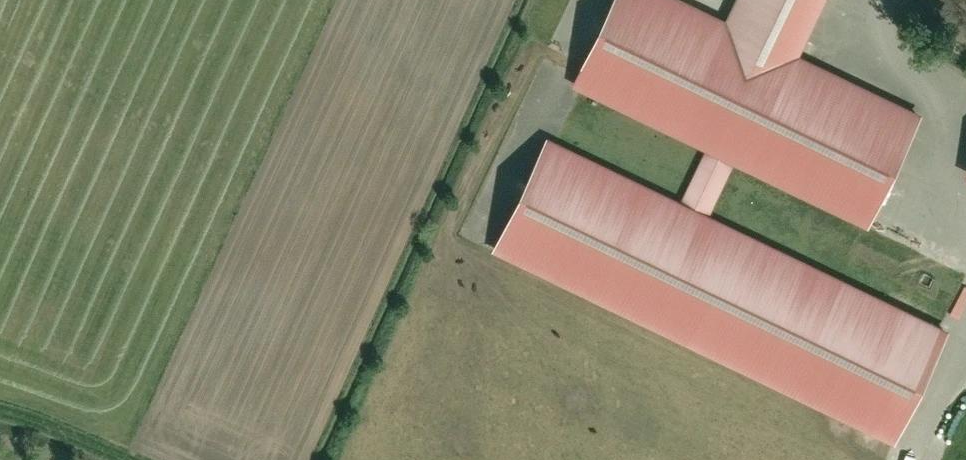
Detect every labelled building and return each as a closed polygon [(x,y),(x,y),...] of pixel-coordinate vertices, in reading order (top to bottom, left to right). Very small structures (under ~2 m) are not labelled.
[(865,224),(918,115),(796,57),(823,0),(738,0),(727,24),(678,0),(616,0),(575,86),(707,148),(680,204),(549,142),(497,251),(892,440),(945,332),(709,218),(736,162),(865,224)]
